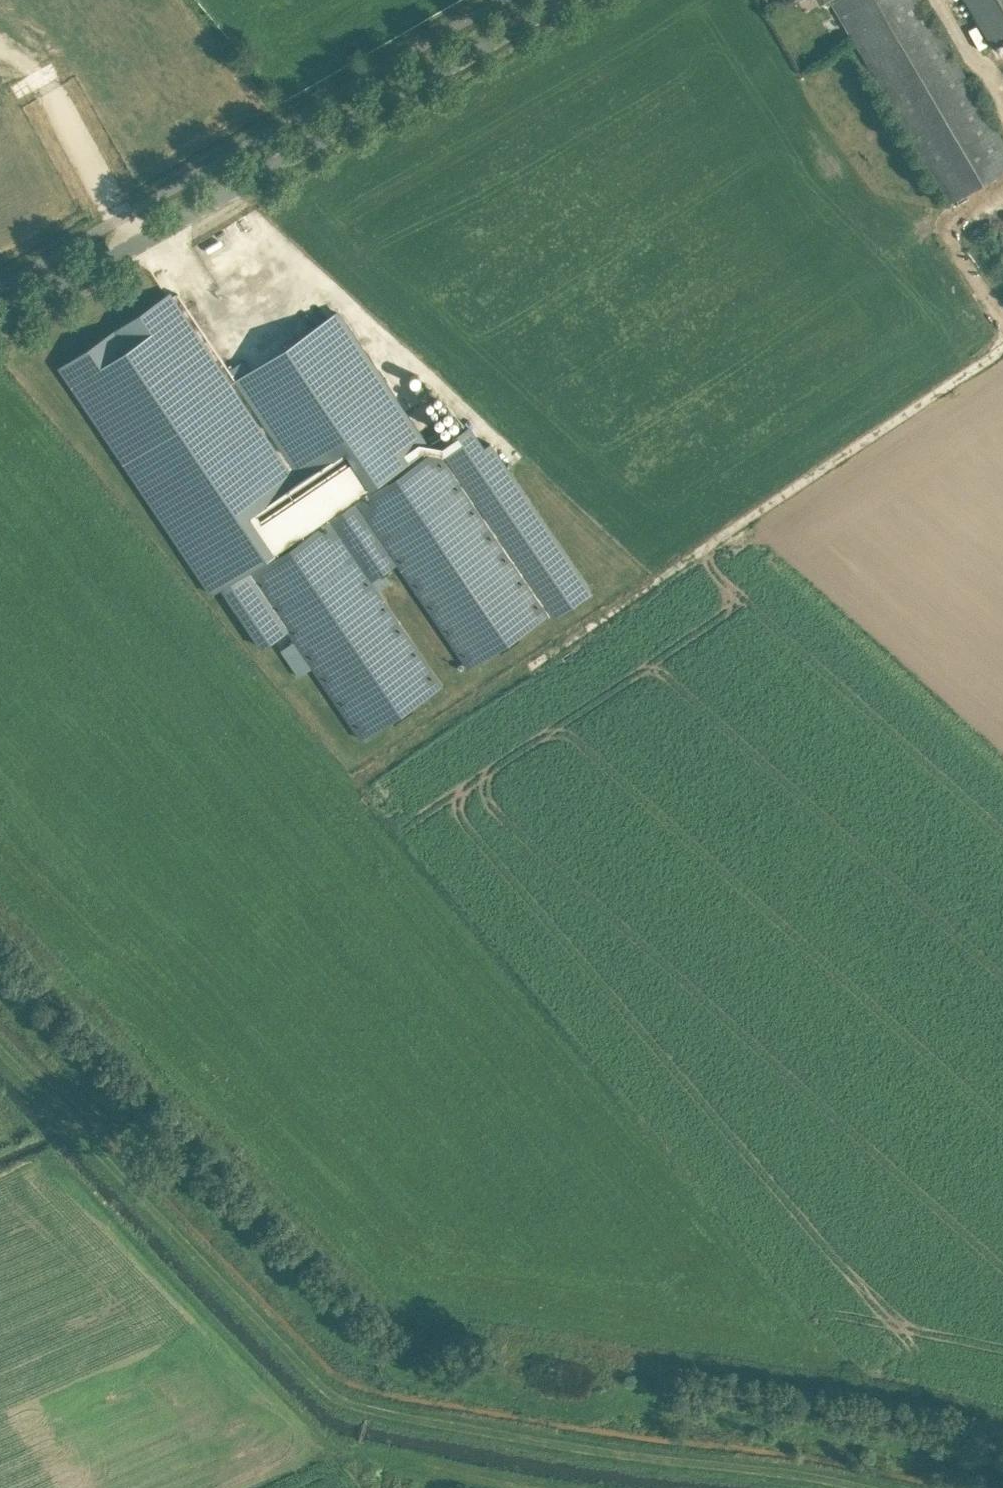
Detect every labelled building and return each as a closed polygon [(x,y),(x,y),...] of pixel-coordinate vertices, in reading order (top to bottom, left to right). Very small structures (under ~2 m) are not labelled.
[(949,202),(1002,171),(1002,140),(922,0),(831,0),(949,202)] [(993,44),(1002,38),(1002,0),(968,0),(993,44)] [(50,125),(78,109),(52,60),(8,84),(17,99),(32,91),(50,125)] [(178,292),(62,370),(212,593),(222,586),(247,569),(431,448),(340,312),(251,371),(243,360),(230,369),(178,292)] [(470,424),(438,446),(555,616),(593,590),(490,440),(484,444),(470,424)] [(431,448),(247,569),(288,629),(294,639),(295,640),(313,666),(362,738),(443,683),(380,590),(379,589),(373,579),(384,572),(384,571),(393,565),(398,562),(469,667),(549,613),(435,445),(431,448)] [(247,569),(222,586),(263,646),(288,629),(247,569)]
